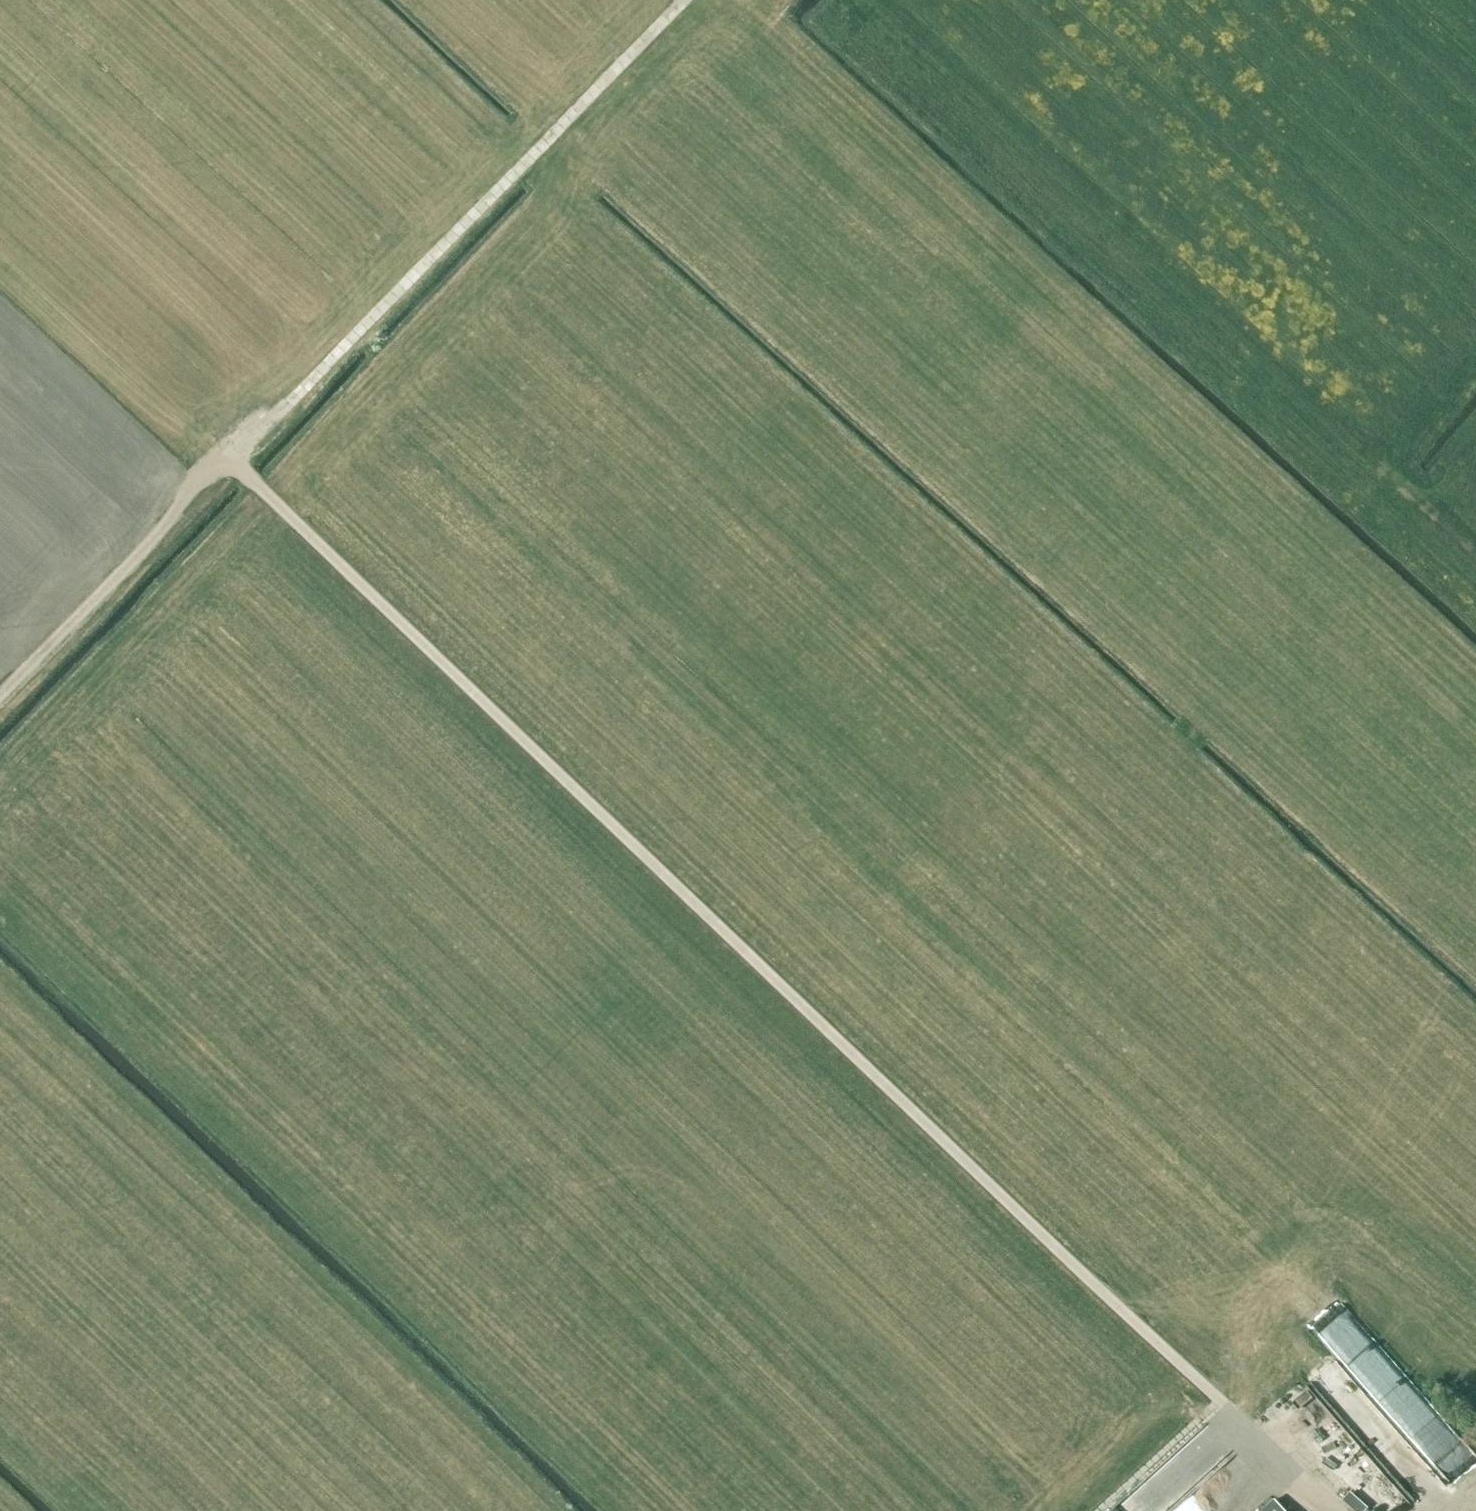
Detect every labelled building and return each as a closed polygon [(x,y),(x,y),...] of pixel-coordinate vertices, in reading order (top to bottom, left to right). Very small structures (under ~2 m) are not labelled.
[(1365,1507),(1350,1490),(1342,1497),(1355,1510),(1360,1510),(1365,1507)] [(1275,1500),(1262,1510),(1285,1510),(1275,1500)]
